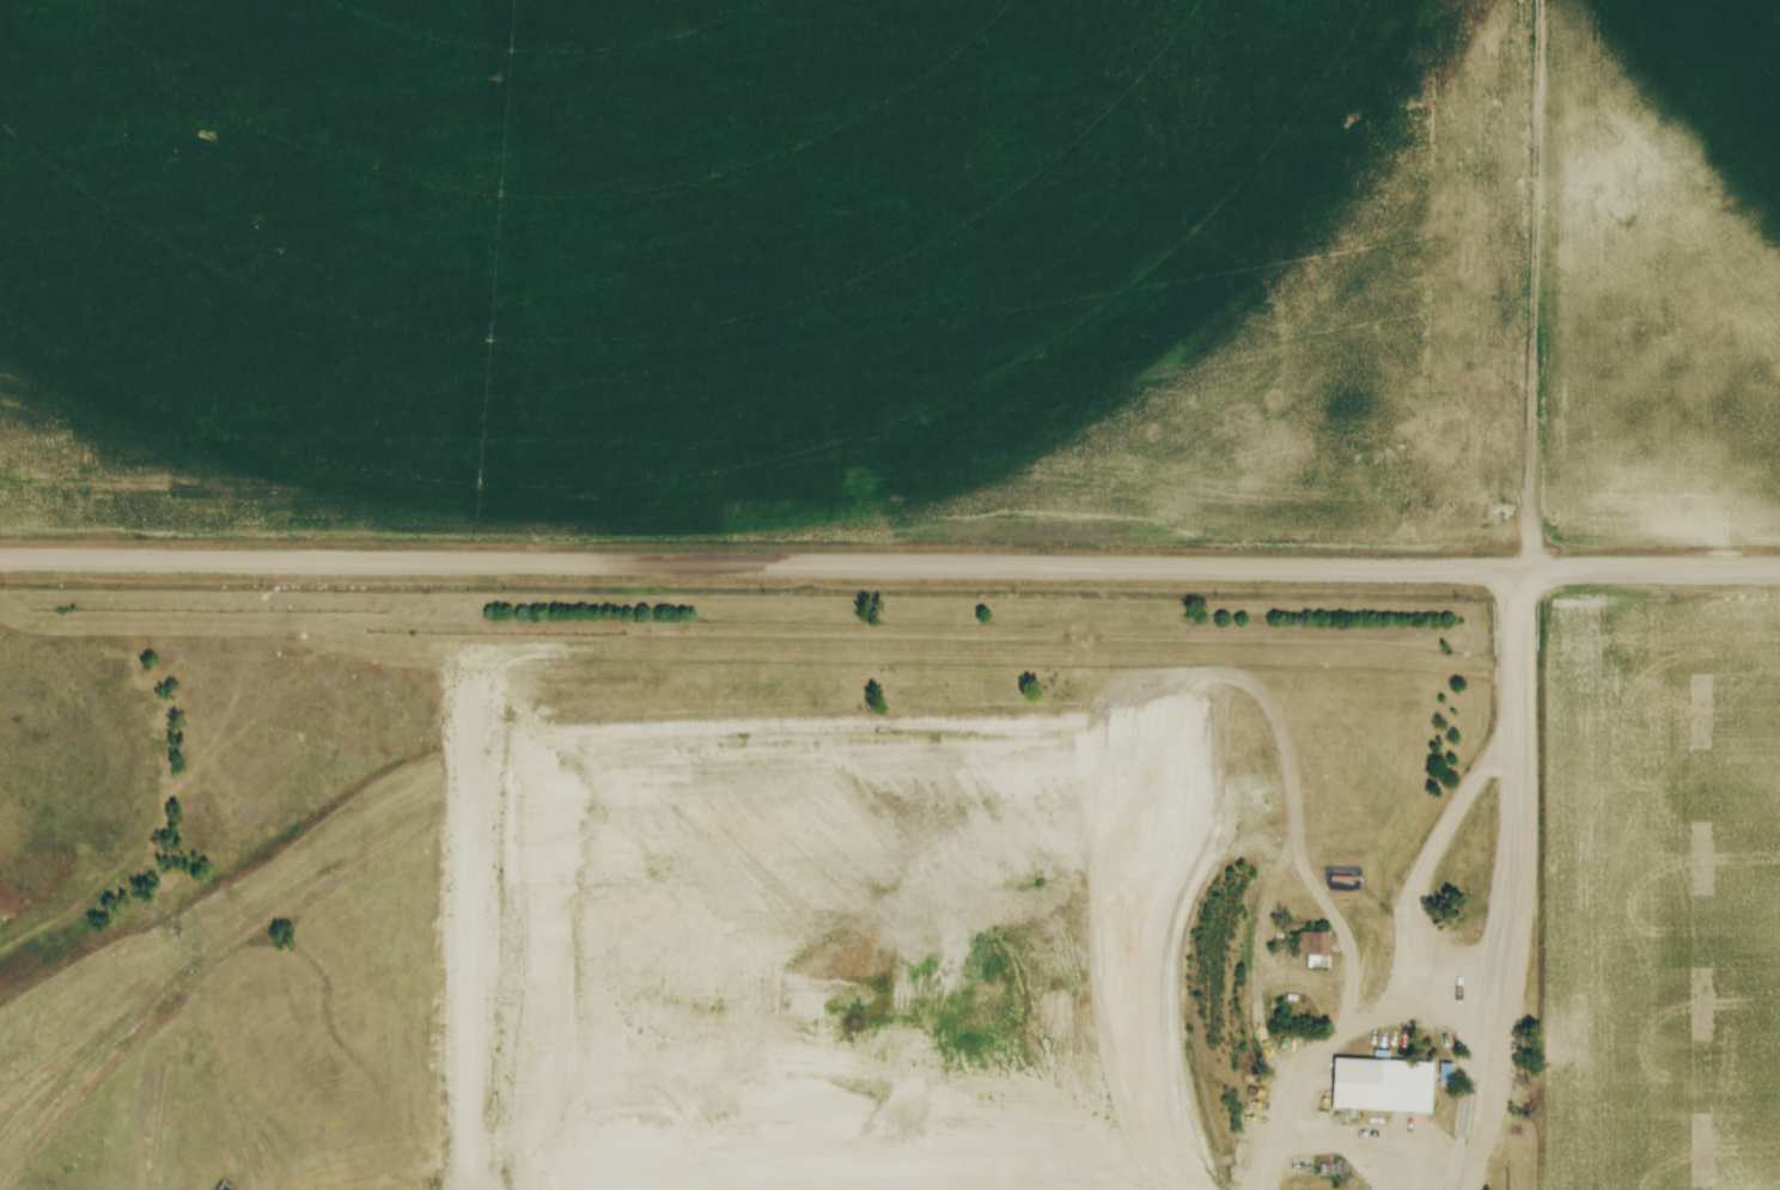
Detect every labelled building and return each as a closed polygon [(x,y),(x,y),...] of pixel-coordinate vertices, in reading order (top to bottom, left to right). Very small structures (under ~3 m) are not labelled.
[(1325,873),(1325,887),(1354,889),(1354,874),(1325,873)] [(1299,933),(1300,965),(1331,964),(1330,932),(1299,933)] [(1340,1066),(1339,1115),(1430,1116),(1431,1068),(1340,1066)]
